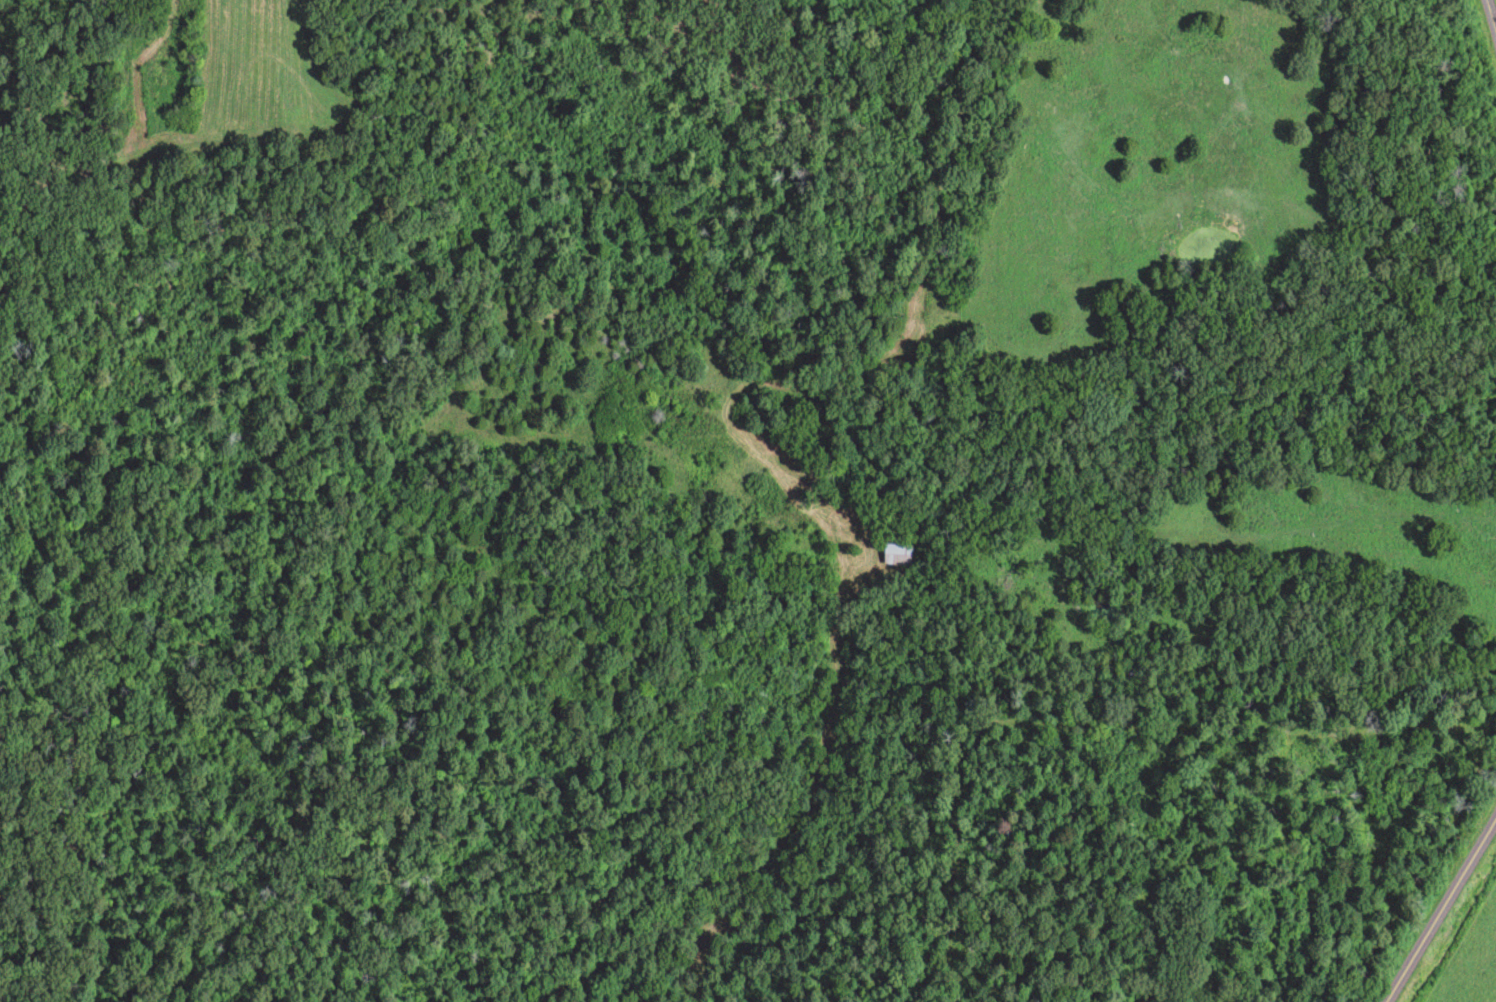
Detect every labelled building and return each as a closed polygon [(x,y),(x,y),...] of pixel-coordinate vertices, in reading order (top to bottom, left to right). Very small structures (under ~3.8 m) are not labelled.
[(911,566),(911,546),(882,546),(882,566),(911,566)]
